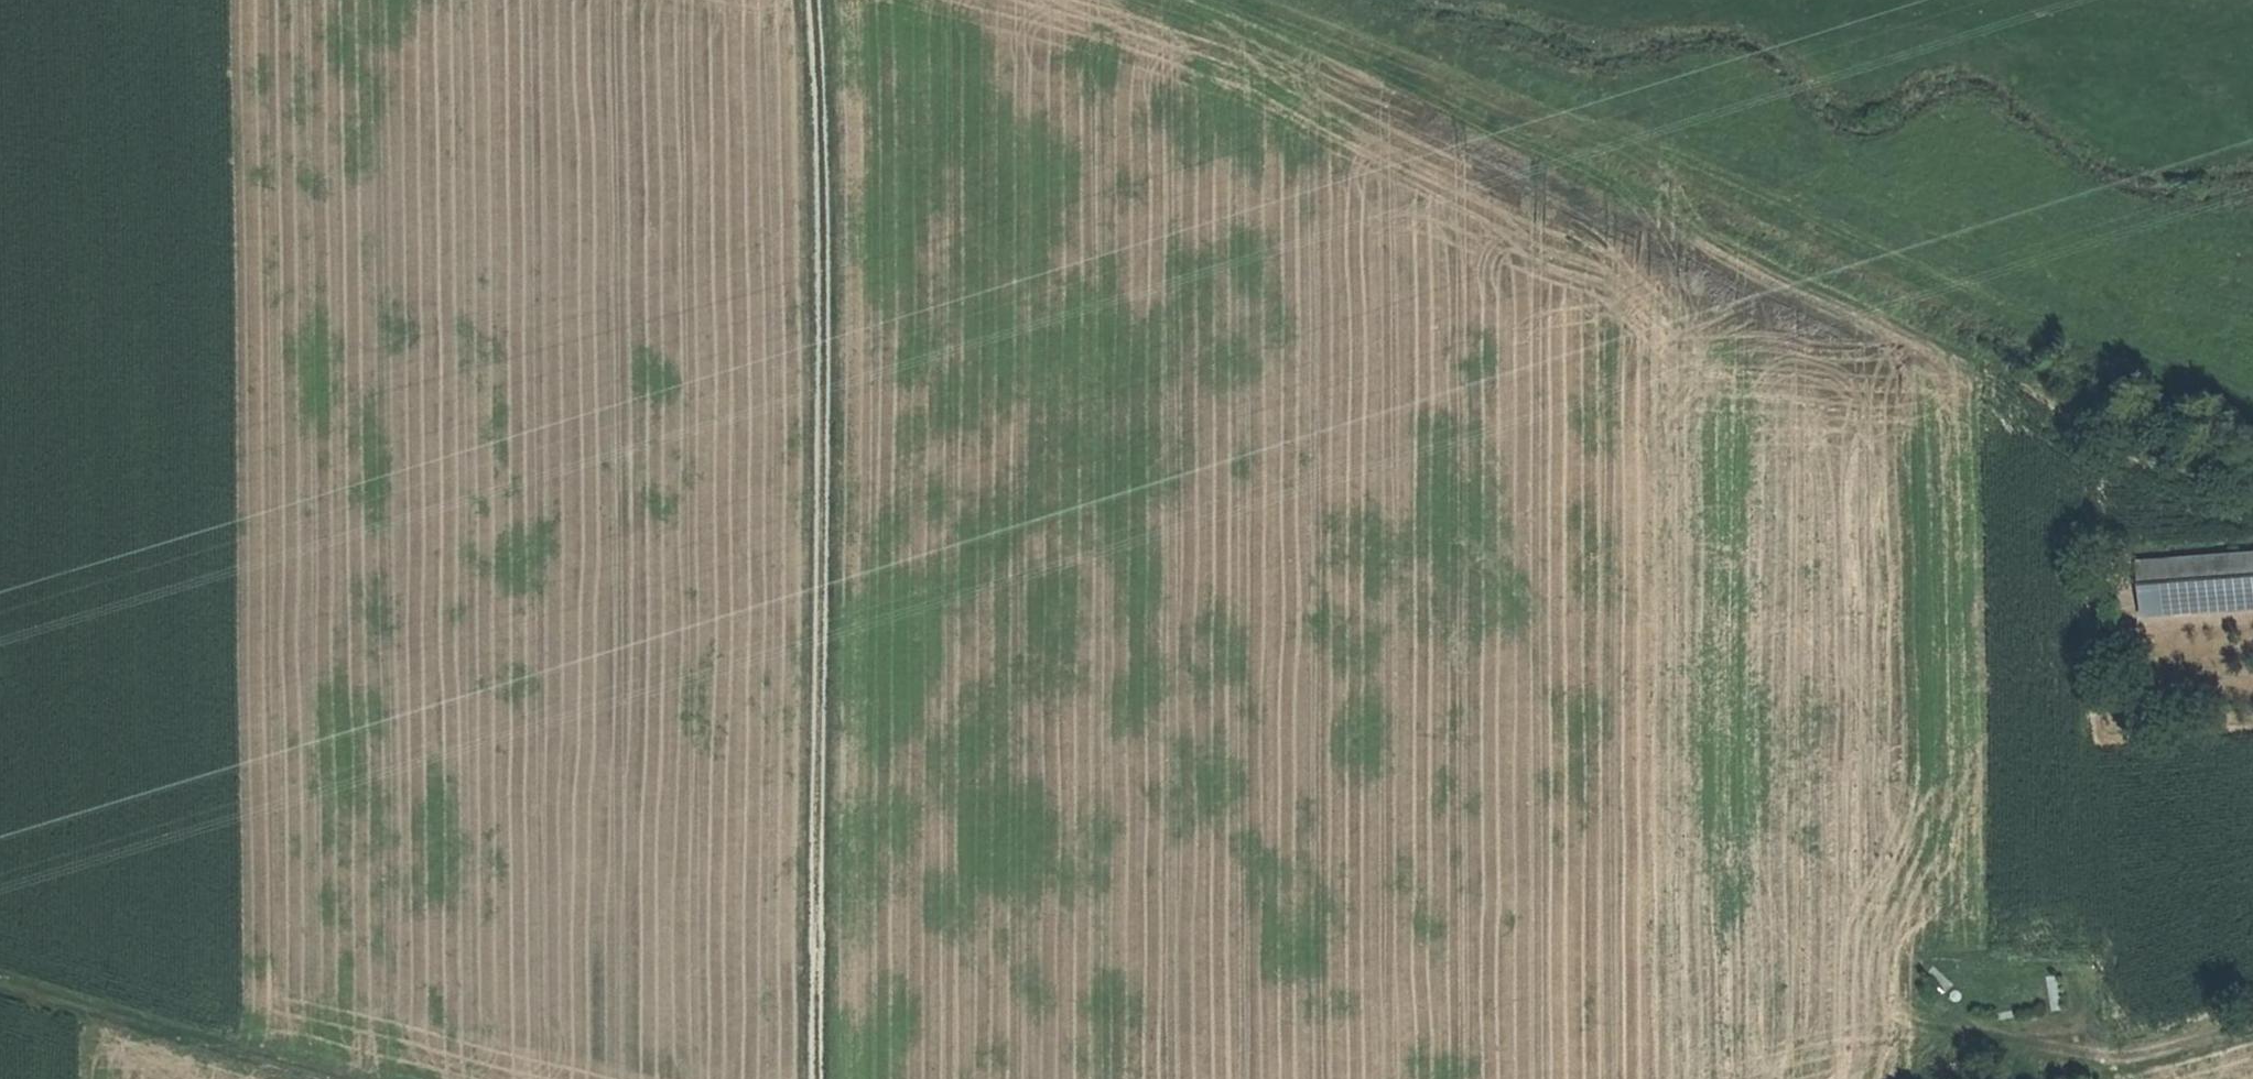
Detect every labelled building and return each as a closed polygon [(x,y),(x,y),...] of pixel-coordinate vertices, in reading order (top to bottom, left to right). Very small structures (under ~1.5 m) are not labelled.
[(2137,561),(2141,613),(2252,605),(2252,553),(2137,561)]
